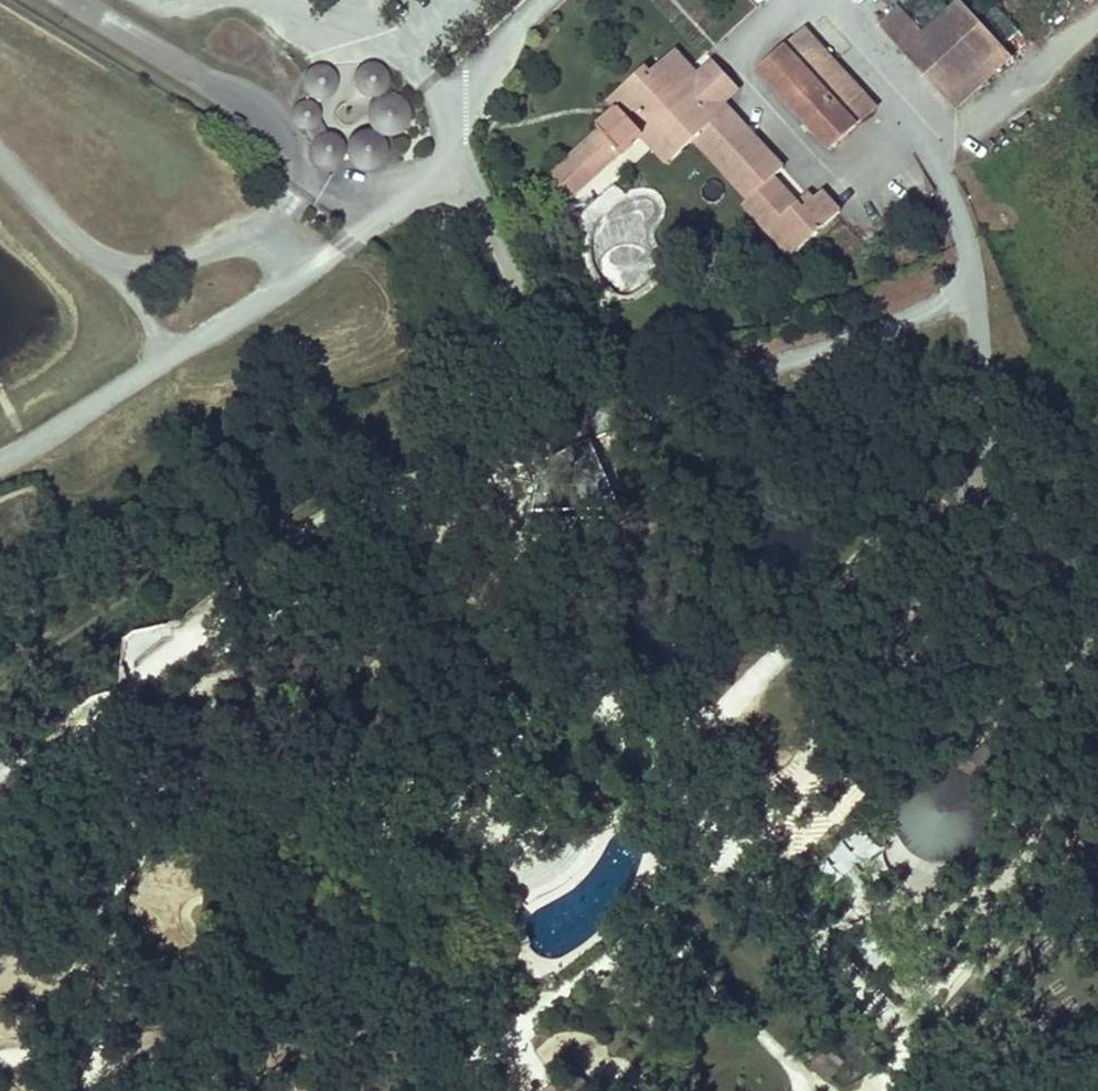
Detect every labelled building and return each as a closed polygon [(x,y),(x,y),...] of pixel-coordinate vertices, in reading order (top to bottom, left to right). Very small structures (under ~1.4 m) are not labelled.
[(925,31),(903,51),(902,53),(954,111),(1029,43),(1019,32),(1001,47),(959,0),(925,31)] [(910,21),(899,9),(880,26),(892,39),(910,21)] [(892,39),(903,51),(925,31),(914,18),(910,21),(892,39)] [(800,31),(780,50),(853,129),(874,111),(800,31)] [(853,129),(780,50),(757,70),(830,151),(853,129)] [(673,52),(647,75),(669,99),(695,76),(673,52)] [(669,99),(647,75),(641,69),(607,100),(616,110),(596,127),(598,130),(548,177),(568,200),(619,153),(621,156),(641,137),(652,149),(660,142),(675,159),(693,142),(700,136),(754,196),(747,202),(742,206),(779,247),(786,241),(797,253),(838,215),(818,193),(799,211),(769,177),(786,162),(728,98),(736,91),(709,62),(695,76),(669,99)] [(360,70),(357,76),(357,82),(359,87),(362,89),(366,92),(373,93),(377,91),(380,88),(383,84),(384,81),(383,75),(382,72),(378,68),(374,66),(369,65),(364,67),(360,70)] [(304,76),(304,81),(304,86),(306,90),(309,93),(314,96),(321,96),(323,93),(333,86),(333,80),(331,74),(327,70),(323,68),(318,67),(313,67),(309,70),(306,72),(304,76)] [(370,108),(370,113),(371,120),(375,126),(379,129),(386,131),(393,130),(398,127),(403,123),(405,117),(405,109),(403,103),(397,97),(390,95),(385,96),(380,97),(376,100),(373,103),(370,108)] [(294,109),(294,115),(296,120),(299,123),(304,125),(310,125),(313,122),(317,119),(316,114),(317,109),(313,104),(308,102),(303,102),(298,105),(294,109)] [(351,142),(349,150),(350,154),(351,158),(355,163),(361,166),(365,167),(371,166),(377,164),(382,158),(384,152),(384,146),(382,142),(379,137),(374,134),(368,132),(365,136),(358,139),(351,142)] [(312,144),(312,151),(313,157),(316,160),(320,163),(324,164),(331,164),(337,159),(341,152),(341,147),(340,143),(334,140),(326,134),(320,137),(315,140),(312,144)] [(700,136),(693,142),(747,202),(754,196),(700,136)] [(660,142),(652,149),(667,166),(675,159),(660,142)] [(786,241),(779,247),(790,259),(797,253),(786,241)] [(672,248),(660,253),(665,264),(677,259),(672,248)] [(853,784),(836,802),(870,833),(887,815),(853,784)] [(851,841),(861,862),(875,855),(865,834),(851,841)] [(817,1057),(812,1063),(830,1079),(841,1068),(831,1059),(822,1051),(817,1057)]
